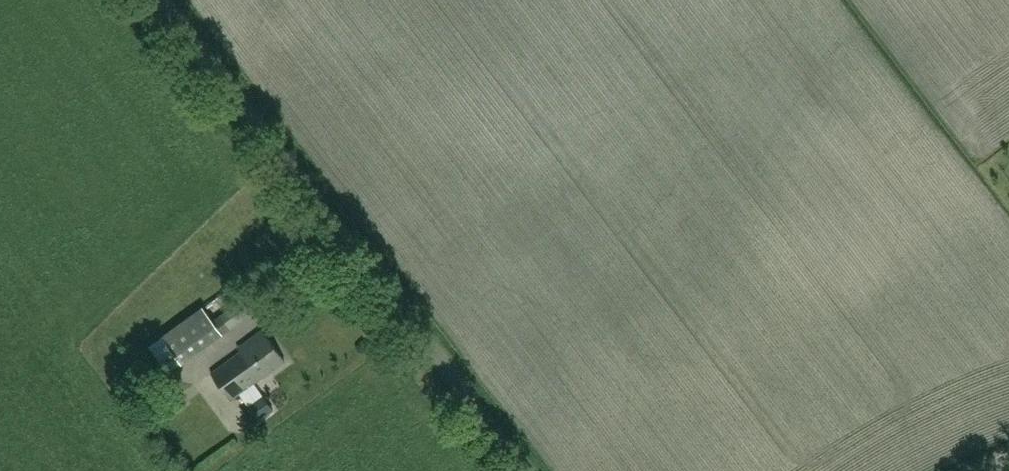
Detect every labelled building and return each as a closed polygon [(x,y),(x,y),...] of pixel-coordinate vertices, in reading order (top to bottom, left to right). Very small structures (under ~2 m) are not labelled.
[(231,329),(251,314),(241,300),(221,315),(231,329)] [(181,363),(223,333),(204,307),(162,337),(181,363)] [(211,373),(231,400),(285,361),(263,330),(244,342),(247,347),(211,373)] [(273,410),(263,396),(242,411),(253,425),(273,410)]
